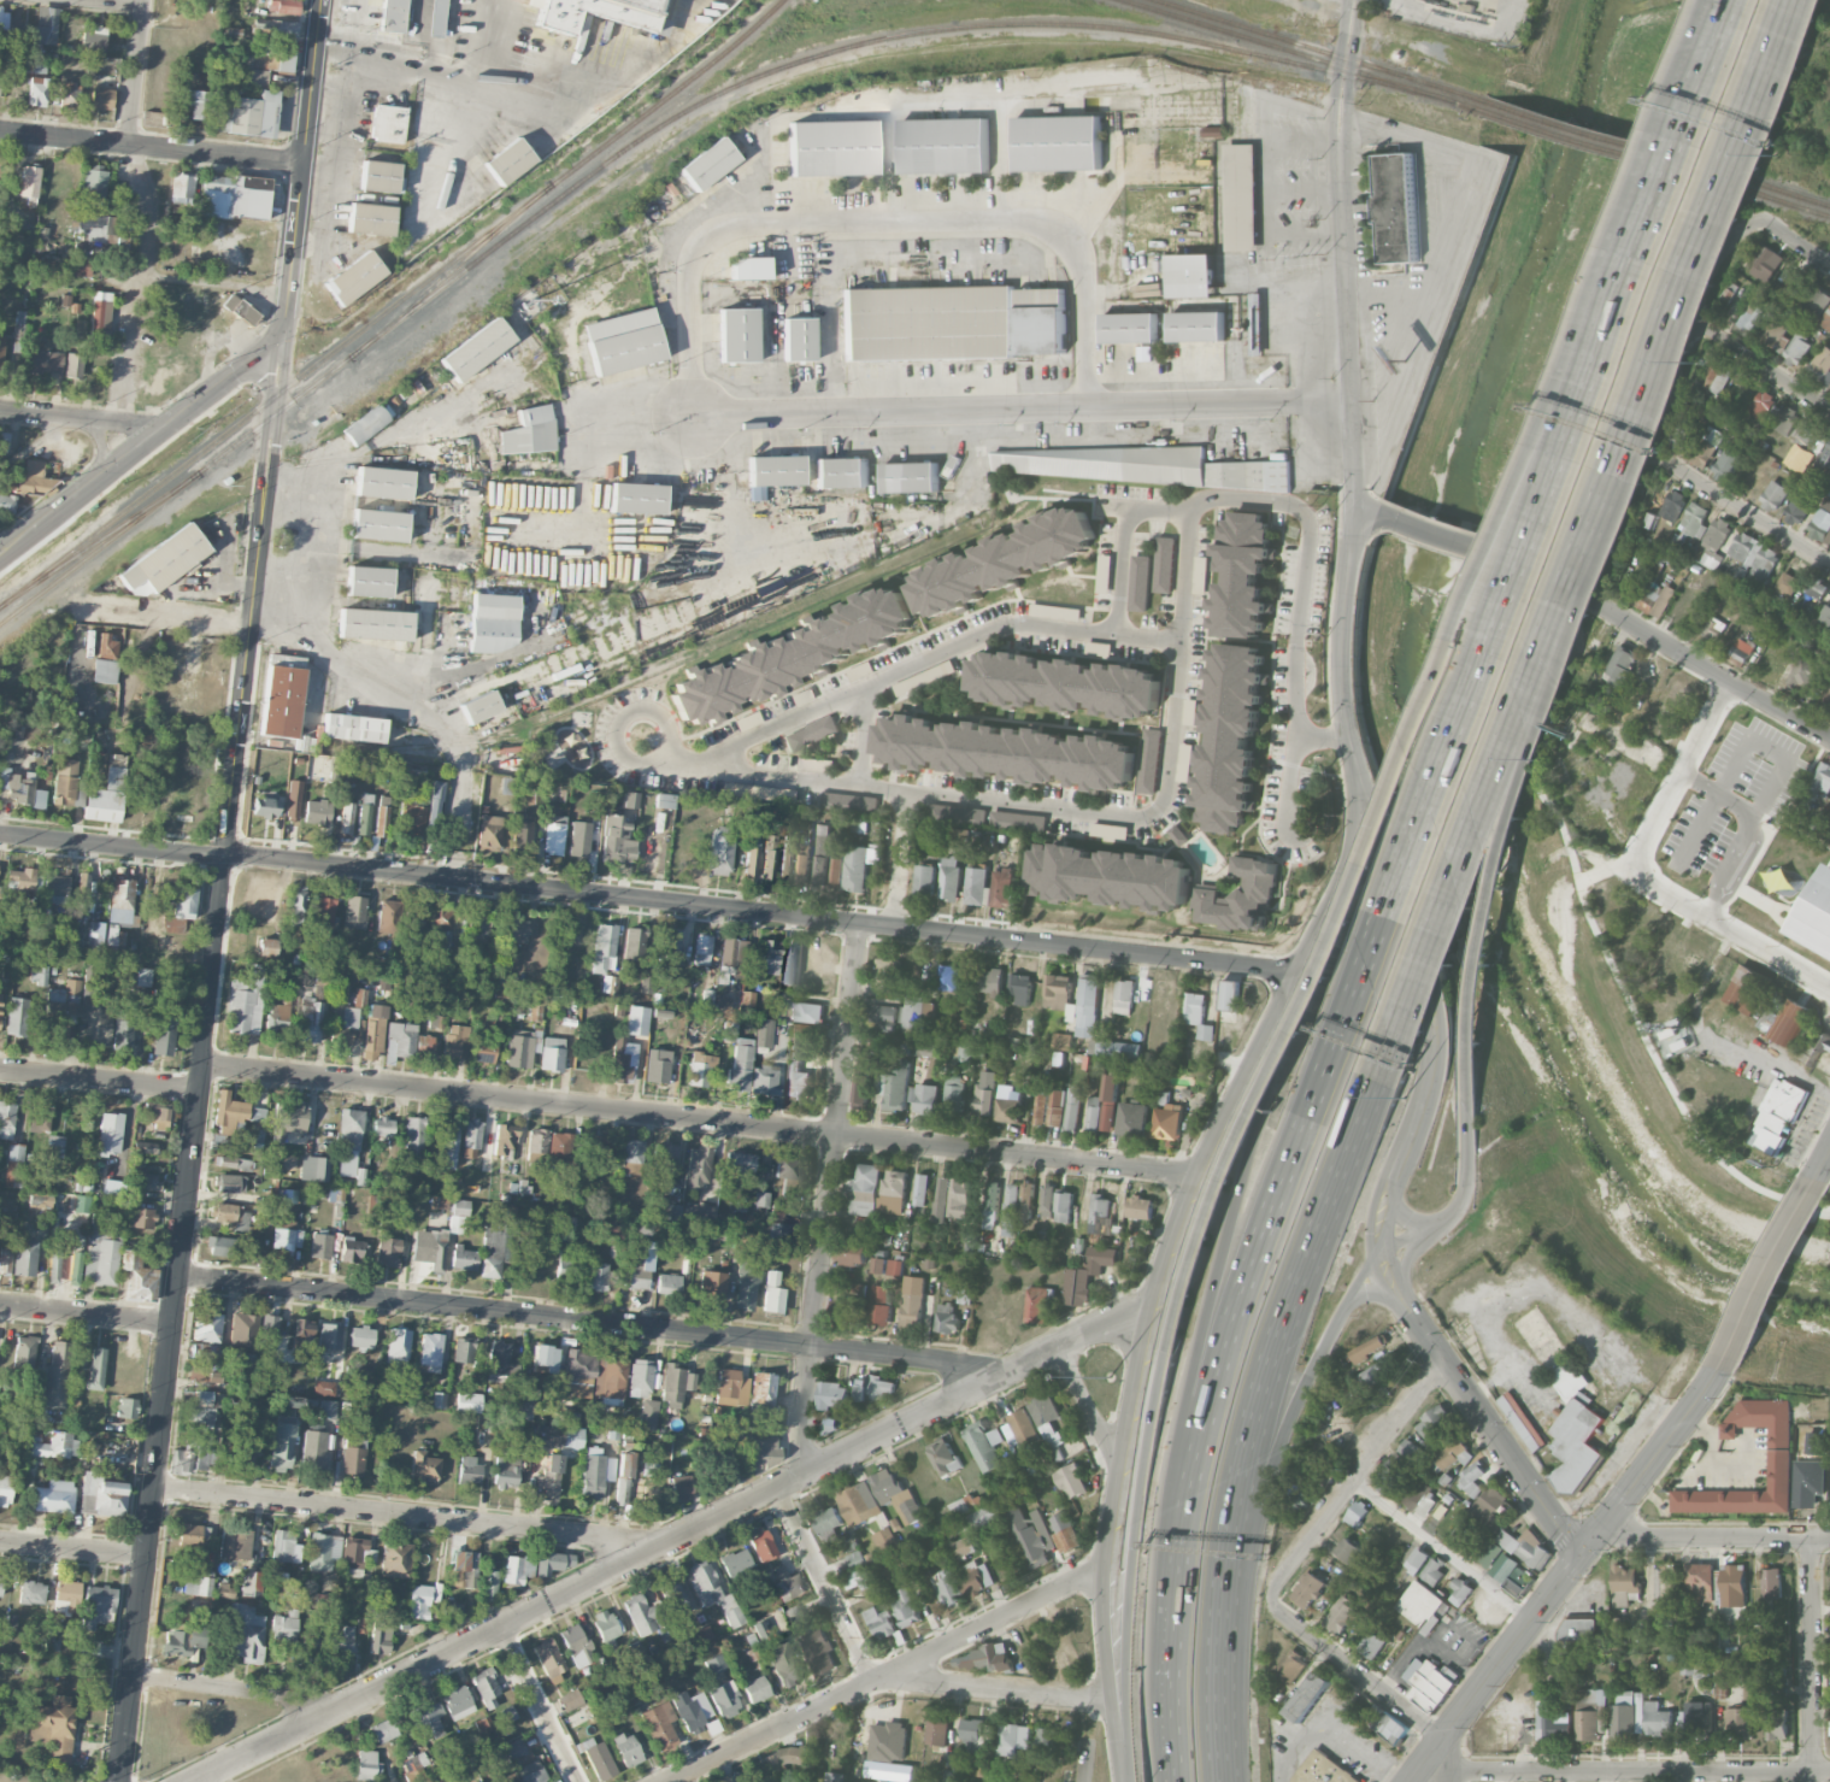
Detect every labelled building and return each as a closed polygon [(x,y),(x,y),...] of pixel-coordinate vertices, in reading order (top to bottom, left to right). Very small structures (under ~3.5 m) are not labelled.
[(298,14),(298,0),(276,0),(276,14),(298,14)] [(403,32),(406,0),(383,0),(380,30),(403,32)] [(450,37),(454,0),(431,0),(427,35),(450,37)] [(535,26),(571,35),(577,12),(665,35),(669,20),(652,16),(656,0),(541,0),(535,26)] [(41,38),(57,39),(58,8),(42,7),(41,38)] [(297,37),(298,21),(253,19),(252,35),(297,37)] [(80,51),(103,54),(107,28),(83,25),(80,51)] [(244,42),(242,66),(274,69),(277,45),(244,42)] [(276,71),(291,73),(295,48),(280,46),(276,71)] [(266,88),(268,71),(236,67),(233,83),(266,88)] [(45,107),(48,78),(30,76),(27,105),(45,107)] [(60,106),(77,107),(78,81),(61,81),(60,106)] [(112,110),(113,88),(91,87),(91,109),(112,110)] [(214,132),(274,138),(279,91),(260,89),(259,99),(218,95),(214,132)] [(207,120),(208,91),(180,90),(180,105),(189,105),(189,119),(207,120)] [(406,108),(373,105),(369,140),(402,143),(406,108)] [(1102,169),(1101,115),(1016,117),(1017,171),(1102,169)] [(902,119),(903,173),(989,172),(987,118),(902,119)] [(874,120),(789,122),(790,177),(875,175),(874,120)] [(1223,127),(1204,127),(1204,137),(1224,136),(1223,127)] [(475,150),(499,186),(535,162),(518,137),(503,146),(496,135),(475,150)] [(679,169),(697,192),(739,159),(721,136),(679,169)] [(1224,144),(1226,250),(1257,250),(1255,144),(1224,144)] [(1382,263),(1418,262),(1414,153),(1377,154),(1382,263)] [(402,194),(404,177),(397,177),(399,163),(363,159),(359,189),(402,194)] [(26,206),(37,207),(39,167),(22,166),(20,196),(27,196),(26,206)] [(84,166),(82,200),(105,201),(107,167),(84,166)] [(169,201),(189,205),(194,176),(174,172),(169,201)] [(269,179),(203,173),(199,214),(266,220),(269,179)] [(392,235),(394,205),(349,203),(348,233),(392,235)] [(88,233),(87,241),(112,242),(114,215),(78,213),(77,233),(88,233)] [(84,244),(74,243),(71,275),(89,277),(91,258),(83,257),(84,244)] [(1782,254),(1759,243),(1748,267),(1771,278),(1782,254)] [(386,273),(369,249),(323,283),(340,307),(386,273)] [(1170,298),(1215,297),(1214,253),(1170,254),(1170,298)] [(768,258),(731,259),(731,280),(768,279),(768,258)] [(1776,297),(1789,304),(1803,277),(1785,268),(1779,279),(1784,282),(1776,297)] [(1820,317),(1829,300),(1829,293),(1809,280),(1796,303),(1820,317)] [(1015,285),(843,289),(845,361),(1016,357),(1015,285)] [(1711,310),(1720,316),(1735,292),(1726,286),(1711,310)] [(1065,288),(1017,289),(1019,354),(1066,353),(1065,288)] [(111,292),(93,292),(92,331),(110,331),(111,292)] [(1264,293),(1252,293),(1251,355),(1262,355),(1264,293)] [(259,314),(230,294),(222,306),(251,326),(259,314)] [(1768,303),(1753,294),(1735,327),(1755,338),(1764,321),(1760,319),(1768,303)] [(1819,325),(1829,331),(1829,304),(1819,325)] [(583,323),(595,376),(664,360),(652,308),(583,323)] [(720,363),(757,362),(755,308),(719,309),(720,363)] [(14,337),(23,338),(26,311),(16,310),(14,337)] [(1223,311),(1170,312),(1171,342),(1224,341),(1223,311)] [(1157,342),(1157,312),(1103,313),(1104,343),(1157,342)] [(440,359),(457,383),(514,339),(497,316),(440,359)] [(1784,335),(1789,326),(1773,316),(1759,339),(1782,352),(1790,338),(1784,335)] [(783,318),(784,361),(813,361),(813,318),(783,318)] [(1800,367),(1812,340),(1795,332),(1783,359),(1800,367)] [(1825,345),(1808,367),(1829,383),(1829,349),(1825,345)] [(63,352),(26,350),(24,371),(62,373),(63,352)] [(84,355),(66,353),(64,377),(82,379),(84,355)] [(1718,395),(1732,368),(1712,359),(1699,385),(1718,395)] [(1775,395),(1757,389),(1748,415),(1766,421),(1775,395)] [(394,418),(383,401),(341,429),(352,445),(394,418)] [(555,450),(552,405),(519,408),(520,428),(499,430),(501,454),(555,450)] [(1791,435),(1799,411),(1782,405),(1773,428),(1791,435)] [(1829,432),(1806,420),(1793,445),(1817,457),(1829,432)] [(1703,470),(1723,433),(1706,424),(1686,461),(1703,470)] [(9,432),(0,431),(0,451),(8,451),(9,432)] [(1661,445),(1675,452),(1678,446),(1671,442),(1674,437),(1667,433),(1661,445)] [(1814,466),(1829,475),(1829,437),(1814,466)] [(1290,483),(1290,462),(1205,461),(1205,449),(993,446),(993,479),(1290,483)] [(1728,483),(1742,456),(1725,447),(1711,474),(1728,483)] [(748,457),(748,486),(801,485),(801,456),(748,457)] [(816,488),(869,486),(868,457),(815,458),(816,488)] [(24,476),(16,476),(15,492),(53,493),(53,478),(42,477),(43,460),(24,460),(24,476)] [(886,492),(939,491),(938,462),(885,463),(886,492)] [(409,499),(410,469),(357,467),(356,497),(409,499)] [(1775,513),(1788,487),(1772,479),(1759,506),(1775,513)] [(613,513),(664,515),(664,484),(614,483),(613,513)] [(1675,522),(1685,494),(1669,489),(1659,516),(1675,522)] [(1800,526),(1813,502),(1795,492),(1782,516),(1800,526)] [(1824,494),(1806,535),(1829,546),(1829,496),(1824,494)] [(1700,539),(1707,526),(1701,523),(1708,509),(1691,500),(1677,527),(1700,539)] [(915,572),(916,596),(923,614),(943,614),(957,608),(959,614),(968,610),(968,601),(986,600),(993,591),(1009,585),(1011,591),(1020,587),(1020,579),(1032,575),(1032,568),(1072,567),(1072,559),(1093,550),(1092,524),(1086,509),(1063,508),(1040,517),(1040,522),(1022,523),(1015,532),(977,547),(977,555),(958,555),(915,572)] [(405,541),(406,512),(353,509),(352,539),(405,541)] [(1220,634),(1244,637),(1265,631),(1265,628),(1262,615),(1271,612),(1263,586),(1257,585),(1258,573),(1266,574),(1267,560),(1276,557),(1277,547),(1269,547),(1272,522),(1263,521),(1263,513),(1232,510),(1232,519),(1221,522),(1218,555),(1222,555),(1221,571),(1229,572),(1228,581),(1220,583),(1219,597),(1213,599),(1212,610),(1214,616),(1220,634)] [(1698,559),(1716,570),(1723,556),(1717,552),(1733,525),(1716,516),(1700,542),(1706,546),(1698,559)] [(117,574),(137,602),(192,564),(210,551),(189,522),(117,574)] [(1688,535),(1678,528),(1668,543),(1679,550),(1688,535)] [(1728,552),(1745,562),(1741,568),(1764,582),(1781,553),(1741,530),(1728,552)] [(1175,537),(1157,536),(1155,592),(1173,592),(1175,537)] [(1130,610),(1148,611),(1151,556),(1133,555),(1130,610)] [(1195,588),(1206,588),(1207,556),(1195,556),(1195,588)] [(389,597),(390,568),(348,566),(347,596),(389,597)] [(1775,587),(1792,597),(1801,579),(1785,570),(1775,587)] [(1630,603),(1648,614),(1663,588),(1644,577),(1630,603)] [(1822,601),(1829,584),(1816,578),(1808,595),(1822,601)] [(674,679),(673,705),(680,721),(707,722),(711,726),(720,722),(716,712),(725,712),(741,698),(778,698),(779,687),(805,677),(808,677),(817,669),(823,676),(832,673),(832,664),(851,657),(851,641),(863,655),(877,643),(884,650),(892,647),(892,642),(917,620),(906,590),(873,590),(860,595),(860,603),(843,603),(842,623),(835,615),(674,679)] [(470,650),(515,652),(517,595),(472,594),(470,650)] [(410,640),(411,611),(339,609),(338,638),(410,640)] [(1711,617),(1702,633),(1716,640),(1725,624),(1711,617)] [(117,637),(110,637),(110,633),(99,633),(98,657),(117,658),(117,637)] [(1729,653),(1745,663),(1755,646),(1740,637),(1729,653)] [(1197,777),(1201,792),(1192,795),(1191,805),(1200,805),(1199,821),(1206,822),(1205,830),(1240,834),(1242,810),(1254,811),(1255,799),(1249,799),(1255,736),(1257,735),(1259,715),(1256,705),(1263,704),(1263,700),(1259,685),(1268,682),(1269,672),(1263,672),(1263,662),(1259,646),(1232,644),(1213,649),(1207,724),(1212,742),(1203,745),(1200,772),(1197,777)] [(1621,689),(1638,654),(1617,644),(1601,679),(1621,689)] [(1155,669),(1100,663),(1093,679),(1089,663),(1050,658),(1043,674),(1039,656),(1001,652),(974,658),(971,690),(994,701),(1002,702),(1003,707),(1014,708),(1015,700),(1032,708),(1041,689),(1044,705),(1057,706),(1059,714),(1068,715),(1071,708),(1084,710),(1091,695),(1095,715),(1113,711),(1115,720),(1124,721),(1126,715),(1134,716),(1159,711),(1161,695),(1155,669)] [(1788,684),(1813,694),(1825,665),(1800,655),(1788,684)] [(91,681),(115,684),(118,661),(93,659),(91,681)] [(303,669),(268,665),(259,734),(295,739),(303,669)] [(1816,700),(1829,709),(1829,680),(1816,700)] [(501,710),(492,690),(459,704),(468,724),(501,710)] [(1196,723),(1197,699),(1186,699),(1184,722),(1196,723)] [(382,744),(385,720),(325,712),(322,736),(382,744)] [(941,762),(943,770),(1013,777),(1021,775),(1024,785),(1035,786),(1035,780),(1060,782),(1060,781),(1084,783),(1086,783),(1090,794),(1133,781),(1135,766),(1127,741),(945,722),(935,716),(917,721),(918,714),(905,713),(905,718),(890,717),(889,724),(881,723),(877,757),(901,760),(899,772),(911,774),(912,766),(922,768),(941,762)] [(788,751),(841,734),(835,716),(783,733),(788,751)] [(1155,794),(1162,730),(1144,728),(1137,792),(1155,794)] [(1191,744),(1179,743),(1177,781),(1189,781),(1191,744)] [(83,819),(120,822),(126,756),(108,754),(105,790),(86,788),(83,819)] [(83,806),(83,780),(77,780),(78,760),(55,759),(54,805),(83,806)] [(1828,797),(1829,794),(1829,763),(1823,760),(1809,788),(1828,797)] [(47,790),(34,789),(35,778),(10,776),(10,768),(0,767),(0,769),(0,788),(8,789),(7,803),(45,807),(47,790)] [(513,795),(514,778),(501,777),(500,794),(513,795)] [(285,819),(298,820),(302,781),(289,780),(285,819)] [(426,822),(437,824),(444,782),(433,780),(426,822)] [(797,788),(722,784),(722,796),(797,800),(797,788)] [(172,821),(195,822),(196,787),(173,786),(172,821)] [(624,808),(637,809),(638,793),(625,792),(624,808)] [(372,794),(361,793),(356,834),(368,835),(372,794)] [(654,806),(671,809),(673,796),(656,793),(654,806)] [(877,795),(823,793),(822,809),(876,812),(877,795)] [(252,815),(276,818),(278,799),(254,796),(252,815)] [(305,800),(304,824),(329,826),(331,801),(305,800)] [(375,836),(386,837),(388,801),(376,800),(375,836)] [(353,803),(341,802),(340,833),(351,834),(353,803)] [(424,804),(399,803),(398,837),(422,838),(424,804)] [(985,807),(930,805),(930,821),(985,823),(985,807)] [(990,830),(1045,831),(1045,813),(990,812),(990,830)] [(501,817),(479,815),(477,850),(499,851),(501,817)] [(544,852),(563,853),(564,815),(546,815),(544,852)] [(634,864),(635,840),(627,839),(629,818),(604,816),(601,862),(634,864)] [(532,821),(515,820),(514,848),(531,848),(532,821)] [(569,856),(589,857),(590,822),(571,821),(569,856)] [(832,824),(821,823),(813,883),(825,885),(832,824)] [(1168,831),(1180,846),(1190,838),(1177,823),(1168,831)] [(735,829),(712,827),(707,874),(730,876),(735,829)] [(949,841),(969,842),(970,829),(950,828),(949,841)] [(748,847),(758,847),(759,831),(748,831),(748,847)] [(763,879),(775,880),(777,835),(765,835),(763,879)] [(781,882),(791,882),(792,836),(782,836),(781,882)] [(1150,907),(1150,913),(1162,914),(1162,908),(1185,910),(1190,860),(1169,858),(1169,856),(1105,850),(1104,858),(1090,856),(1091,847),(1052,843),(1051,847),(1031,845),(1027,894),(1047,896),(1097,901),(1097,903),(1127,905),(1150,907)] [(881,847),(846,846),(845,890),(867,890),(868,863),(881,863),(881,847)] [(746,878),(757,878),(758,848),(746,847),(746,878)] [(808,884),(809,854),(799,854),(797,883),(808,884)] [(942,855),(941,899),(960,900),(961,856),(942,855)] [(845,859),(834,857),(830,886),(841,887),(845,859)] [(1274,860),(1233,857),(1232,875),(1243,876),(1241,894),(1218,893),(1219,888),(1196,887),(1194,921),(1219,923),(1219,926),(1270,930),(1274,860)] [(937,866),(918,864),(914,895),(933,897),(937,866)] [(1824,864),(1788,936),(1829,957),(1829,867),(1824,864)] [(967,903),(986,904),(988,868),(968,867),(967,903)] [(992,906),(1012,908),(1016,869),(996,868),(992,906)] [(35,870),(8,869),(7,887),(15,887),(14,901),(26,901),(26,891),(35,891),(35,870)] [(55,871),(44,870),(43,903),(66,904),(67,876),(55,876),(55,871)] [(90,873),(77,872),(75,910),(87,911),(90,873)] [(132,923),(134,880),(111,879),(109,922),(132,923)] [(302,926),(304,887),(292,886),(291,925),(302,926)] [(173,917),(163,916),(162,934),(181,935),(182,918),(195,918),(196,888),(174,887),(173,917)] [(321,919),(319,930),(331,931),(336,895),(317,892),(313,917),(321,919)] [(344,928),(365,928),(366,897),(346,896),(344,928)] [(399,933),(400,901),(379,900),(378,933),(399,933)] [(405,939),(413,939),(413,931),(424,931),(425,903),(406,903),(405,939)] [(451,950),(453,908),(432,906),(430,949),(451,950)] [(471,938),(490,937),(488,910),(470,911),(471,938)] [(528,920),(505,918),(503,941),(526,943),(528,920)] [(117,931),(118,924),(109,922),(106,947),(123,950),(125,933),(117,931)] [(611,974),(617,926),(598,923),(591,971),(611,974)] [(624,960),(644,960),(645,928),(625,928),(624,960)] [(1652,941),(1663,946),(1669,933),(1658,928),(1652,941)] [(659,931),(658,962),(678,962),(679,932),(659,931)] [(712,936),(695,935),(694,965),(711,966),(712,936)] [(276,955),(277,939),(259,938),(258,955),(276,955)] [(744,976),(747,941),(722,938),(719,974),(744,976)] [(760,972),(779,973),(780,941),(762,940),(760,972)] [(798,946),(784,946),(783,984),(797,984),(798,946)] [(874,988),(896,991),(900,960),(878,957),(874,988)] [(1769,978),(1742,963),(1722,998),(1747,1013),(1769,978)] [(259,1034),(262,964),(247,964),(247,979),(230,979),(227,1033),(259,1034)] [(46,985),(48,966),(31,965),(30,983),(46,985)] [(940,990),(959,991),(960,965),(940,965),(940,990)] [(975,992),(1000,995),(1004,971),(978,967),(975,992)] [(150,986),(151,969),(137,968),(136,985),(150,986)] [(1017,994),(1017,1004),(1030,1005),(1032,974),(1011,973),(1010,994),(1017,994)] [(1046,1007),(1070,1008),(1071,975),(1047,974),(1046,1007)] [(651,993),(652,976),(641,975),(640,993),(651,993)] [(602,990),(615,991),(616,977),(603,976),(602,990)] [(676,979),(666,978),(664,989),(674,990),(676,979)] [(1096,1037),(1099,979),(1080,978),(1077,1036),(1096,1037)] [(81,980),(66,979),(65,991),(48,990),(45,1039),(67,1040),(68,1016),(79,1016),(81,980)] [(1114,1012),(1132,1014),(1135,980),(1117,979),(1114,1012)] [(1220,1009),(1238,1010),(1239,980),(1221,980),(1220,1009)] [(94,989),(82,988),(80,1020),(86,1021),(85,1043),(109,1045),(110,1017),(107,1017),(107,1004),(94,1003),(94,989)] [(701,1008),(712,1009),(713,990),(703,989),(701,1008)] [(740,1005),(753,1006),(755,993),(742,991),(740,1005)] [(1185,1023),(1199,1024),(1198,1039),(1214,1040),(1215,1024),(1204,1024),(1205,993),(1186,992),(1185,1023)] [(716,1007),(730,1007),(730,996),(716,996),(716,1007)] [(28,998),(8,997),(7,1035),(26,1036),(28,998)] [(901,1029),(920,1031),(922,1015),(934,1016),(935,1002),(904,998),(901,1029)] [(1770,1035),(1789,1046),(1812,1008),(1793,998),(1770,1035)] [(297,1042),(320,1042),(321,1000),(299,999),(297,1042)] [(331,1033),(353,1034),(352,1041),(363,1042),(365,1020),(358,1019),(359,1008),(345,1007),(346,1001),(334,1000),(331,1033)] [(289,1001),(281,1001),(280,1004),(267,1003),(266,1031),(287,1033),(289,1001)] [(792,1021),(823,1022),(824,1003),(792,1002),(792,1021)] [(868,1021),(881,1022),(881,1020),(896,1020),(897,1005),(869,1004),(868,1021)] [(647,1036),(649,1007),(628,1006),(627,1035),(647,1036)] [(174,1015),(153,1014),(152,1054),(173,1055),(174,1015)] [(385,1017),(366,1016),(365,1053),(384,1053),(385,1017)] [(754,1047),(770,1049),(774,1020),(757,1018),(754,1047)] [(956,1036),(966,1037),(967,1019),(957,1018),(956,1036)] [(113,1048),(132,1048),(132,1020),(114,1020),(113,1048)] [(748,1092),(752,1039),(736,1038),(737,1022),(723,1021),(722,1041),(733,1042),(728,1090),(748,1092)] [(896,1021),(883,1021),(882,1030),(895,1030),(896,1021)] [(445,1058),(468,1059),(469,1026),(446,1025),(445,1058)] [(531,1068),(532,1052),(540,1052),(542,1032),(510,1029),(506,1066),(531,1068)] [(492,1063),(496,1035),(476,1032),(472,1060),(492,1063)] [(1073,1034),(1054,1032),(1052,1049),(1071,1050),(1073,1034)] [(351,1045),(351,1035),(332,1035),(332,1044),(351,1045)] [(435,1036),(418,1035),(417,1058),(433,1059),(435,1036)] [(610,1080),(632,1083),(637,1044),(624,1042),(625,1036),(615,1035),(610,1080)] [(563,1071),(565,1038),(543,1037),(541,1070),(563,1071)] [(935,1051),(935,1038),(915,1038),(915,1050),(935,1051)] [(1142,1044),(1091,1038),(1090,1053),(1140,1059),(1142,1044)] [(1812,1065),(1821,1049),(1805,1040),(1796,1057),(1812,1065)] [(973,1060),(973,1043),(954,1043),(953,1060),(973,1060)] [(670,1045),(659,1044),(659,1049),(646,1049),(645,1082),(669,1083),(670,1045)] [(687,1086),(705,1087),(707,1071),(715,1071),(716,1055),(690,1053),(687,1086)] [(809,1099),(810,1071),(801,1071),(802,1058),(789,1057),(787,1098),(809,1099)] [(909,1060),(894,1060),(893,1079),(882,1078),(882,1093),(885,1094),(885,1109),(907,1110),(909,1060)] [(855,1107),(869,1108),(871,1061),(857,1061),(855,1107)] [(750,1094),(777,1095),(778,1067),(751,1066),(750,1094)] [(974,1114),(994,1115),(995,1071),(982,1070),(981,1082),(975,1082),(974,1114)] [(1099,1129),(1112,1131),(1120,1075),(1107,1073),(1099,1129)] [(1747,1143),(1781,1158),(1810,1088),(1775,1075),(1747,1143)] [(963,1112),(965,1078),(946,1077),(945,1112),(963,1112)] [(938,1086),(908,1084),(907,1099),(916,1100),(915,1113),(937,1114),(938,1086)] [(1080,1086),(1068,1085),(1066,1131),(1078,1132),(1080,1086)] [(997,1121),(1020,1122),(1021,1087),(998,1086),(997,1121)] [(248,1102),(227,1100),(228,1090),(217,1088),(213,1130),(235,1132),(236,1120),(247,1121),(248,1102)] [(1063,1126),(1064,1090),(1050,1089),(1049,1125),(1063,1126)] [(1102,1096),(1088,1095),(1087,1132),(1100,1133),(1102,1096)] [(15,1103),(0,1102),(0,1139),(13,1139),(15,1103)] [(1145,1135),(1147,1103),(1119,1102),(1118,1134),(1145,1135)] [(273,1142),(282,1142),(283,1131),(305,1132),(306,1104),(275,1103),(273,1142)] [(1153,1136),(1179,1140),(1184,1107),(1166,1105),(1166,1108),(1157,1107),(1153,1136)] [(154,1123),(153,1128),(171,1129),(172,1108),(143,1106),(142,1123),(154,1123)] [(28,1130),(48,1132),(51,1110),(31,1108),(28,1130)] [(335,1175),(355,1177),(363,1111),(343,1108),(335,1175)] [(265,1121),(266,1109),(251,1109),(250,1120),(265,1121)] [(98,1155),(121,1155),(122,1114),(99,1113),(98,1155)] [(422,1162),(424,1118),(406,1117),(405,1162),(422,1162)] [(373,1118),(373,1136),(394,1136),(394,1118),(373,1118)] [(461,1157),(478,1159),(482,1121),(466,1119),(461,1157)] [(510,1157),(514,1126),(497,1124),(493,1155),(510,1157)] [(456,1169),(458,1126),(446,1125),(444,1168),(456,1169)] [(546,1129),(528,1128),(527,1153),(545,1154),(546,1129)] [(571,1162),(572,1133),(549,1133),(548,1162),(571,1162)] [(64,1136),(48,1135),(46,1156),(63,1157),(64,1136)] [(606,1139),(584,1136),(581,1164),(603,1166),(606,1139)] [(622,1172),(642,1172),(643,1141),(623,1140),(622,1172)] [(673,1176),(678,1146),(656,1143),(651,1173),(673,1176)] [(24,1145),(7,1144),(6,1186),(22,1187),(24,1145)] [(687,1191),(701,1192),(701,1183),(709,1183),(710,1148),(688,1147),(687,1191)] [(755,1153),(726,1152),(726,1171),(754,1172),(755,1153)] [(329,1157),(300,1156),(299,1180),(328,1181),(329,1157)] [(251,1169),(251,1158),(219,1157),(219,1168),(251,1169)] [(799,1191),(799,1158),(777,1158),(776,1177),(783,1177),(783,1191),(799,1191)] [(858,1179),(845,1178),(844,1198),(851,1198),(850,1214),(877,1215),(880,1164),(859,1163),(858,1179)] [(880,1211),(903,1215),(909,1172),(886,1168),(880,1211)] [(136,1190),(158,1190),(159,1174),(137,1173),(136,1190)] [(916,1205),(928,1206),(929,1174),(917,1173),(916,1205)] [(245,1176),(218,1174),(217,1192),(244,1194),(245,1176)] [(969,1218),(973,1180),(938,1176),(933,1221),(946,1222),(947,1216),(969,1218)] [(998,1228),(999,1181),(985,1181),(983,1227),(998,1228)] [(1021,1219),(1033,1219),(1034,1181),(1021,1181),(1021,1219)] [(109,1195),(122,1197),(124,1185),(111,1183),(109,1195)] [(1019,1184),(1007,1183),(1003,1235),(1016,1236),(1019,1184)] [(1055,1183),(1043,1183),(1044,1219),(1072,1218),(1072,1192),(1055,1192),(1055,1183)] [(768,1208),(770,1193),(756,1192),(755,1206),(768,1208)] [(52,1207),(53,1194),(30,1193),(30,1206),(52,1207)] [(72,1195),(58,1194),(57,1211),(71,1212),(72,1195)] [(90,1196),(74,1195),(73,1212),(89,1213),(90,1196)] [(1110,1195),(1091,1195),(1089,1232),(1109,1233),(1110,1195)] [(1129,1196),(1127,1217),(1152,1219),(1154,1198),(1129,1196)] [(746,1200),(731,1199),(731,1210),(746,1210),(746,1200)] [(465,1234),(466,1200),(452,1200),(450,1233),(465,1234)] [(710,1224),(716,1208),(702,1203),(696,1219),(710,1224)] [(249,1208),(216,1204),(214,1221),(247,1226),(249,1208)] [(154,1227),(153,1208),(128,1208),(128,1228),(154,1227)] [(481,1277),(501,1278),(501,1261),(515,1262),(517,1217),(503,1216),(503,1228),(483,1227),(481,1277)] [(613,1218),(601,1218),(600,1240),(612,1241),(613,1218)] [(295,1222),(274,1219),(271,1247),(300,1250),(303,1230),(294,1229),(295,1222)] [(83,1282),(115,1285),(121,1226),(88,1223),(83,1282)] [(797,1224),(769,1223),(768,1242),(796,1243),(797,1224)] [(640,1224),(639,1241),(653,1242),(654,1225),(640,1224)] [(725,1229),(706,1228),(706,1239),(724,1240),(725,1229)] [(431,1262),(430,1271),(443,1272),(446,1232),(414,1231),(412,1261),(431,1262)] [(331,1234),(311,1233),(310,1258),(330,1259),(331,1234)] [(236,1238),(207,1236),(207,1256),(236,1257),(236,1238)] [(340,1260),(364,1262),(365,1238),(342,1236),(340,1260)] [(400,1239),(379,1237),(376,1264),(398,1266),(400,1239)] [(0,1241),(0,1274),(11,1274),(13,1242),(0,1241)] [(36,1276),(37,1242),(15,1241),(14,1275),(36,1276)] [(49,1242),(50,1283),(61,1283),(59,1242),(49,1242)] [(869,1245),(839,1242),(837,1262),(867,1266),(869,1245)] [(642,1269),(643,1244),(627,1243),(624,1287),(648,1289),(649,1269),(642,1269)] [(1063,1304),(1088,1306),(1091,1274),(1096,1275),(1097,1264),(1117,1266),(1118,1248),(1087,1246),(1085,1269),(1066,1267),(1063,1304)] [(453,1248),(452,1269),(476,1270),(477,1248),(453,1248)] [(156,1268),(139,1267),(140,1250),(121,1249),(120,1269),(126,1269),(124,1300),(154,1302),(156,1268)] [(580,1251),(558,1249),(557,1275),(578,1276),(580,1251)] [(82,1253),(72,1251),(68,1284),(78,1285),(82,1253)] [(762,1259),(740,1256),(733,1308),(755,1311),(762,1259)] [(873,1274),(903,1275),(904,1259),(874,1258),(873,1274)] [(608,1266),(587,1265),(586,1290),(607,1291),(608,1266)] [(781,1313),(784,1289),(778,1288),(779,1271),(767,1270),(763,1311),(781,1313)] [(725,1272),(700,1271),(699,1302),(724,1304),(725,1272)] [(656,1293),(678,1296),(681,1276),(659,1273),(656,1293)] [(902,1326),(923,1327),(925,1276),(904,1275),(902,1326)] [(852,1292),(865,1294),(867,1284),(853,1283),(852,1292)] [(869,1323),(891,1326),(893,1303),(888,1303),(890,1286),(874,1284),(869,1323)] [(1050,1287),(1027,1287),(1026,1323),(1049,1323),(1050,1287)] [(856,1322),(856,1300),(833,1300),(832,1321),(856,1322)] [(936,1331),(960,1333),(961,1317),(953,1317),(954,1304),(938,1303),(936,1331)] [(220,1342),(221,1311),(195,1310),(193,1341),(220,1342)] [(229,1349),(256,1350),(258,1315),(231,1314),(229,1349)] [(261,1334),(277,1335),(278,1315),(262,1314),(261,1334)] [(314,1320),(295,1319),(293,1347),(313,1348),(314,1320)] [(319,1348),(340,1349),(341,1323),(320,1322),(319,1348)] [(352,1325),(349,1347),(373,1349),(375,1328),(352,1325)] [(407,1365),(412,1331),(391,1327),(386,1363),(407,1365)] [(442,1334),(421,1333),(420,1372),(440,1373),(442,1334)] [(33,1369),(37,1338),(17,1335),(12,1366),(33,1369)] [(472,1363),(473,1339),(454,1338),(453,1362),(472,1363)] [(487,1377),(517,1380),(519,1365),(507,1364),(509,1342),(491,1340),(487,1377)] [(45,1364),(43,1407),(66,1408),(70,1341),(52,1341),(51,1364),(45,1364)] [(191,1358),(219,1361),(220,1346),(193,1343),(191,1358)] [(557,1347),(534,1345),(532,1365),(543,1366),(542,1372),(555,1374),(557,1347)] [(101,1391),(106,1349),(92,1347),(86,1389),(101,1391)] [(595,1350),(566,1349),(565,1382),(594,1383),(595,1350)] [(627,1357),(597,1354),(594,1395),(602,1395),(601,1404),(612,1404),(613,1398),(624,1399),(627,1357)] [(1365,1386),(1402,1370),(1396,1355),(1359,1371),(1365,1386)] [(650,1397),(652,1360),(630,1359),(629,1397),(650,1397)] [(1568,1406),(1551,1430),(1557,1439),(1552,1446),(1557,1454),(1568,1462),(1554,1470),(1550,1477),(1555,1480),(1564,1496),(1582,1486),(1604,1454),(1588,1442),(1605,1418),(1588,1406),(1593,1399),(1579,1389),(1589,1384),(1575,1359),(1550,1374),(1568,1406)] [(695,1372),(675,1370),(676,1363),(664,1362),(660,1405),(682,1407),(683,1390),(694,1391),(695,1372)] [(206,1382),(206,1370),(188,1369),(188,1382),(206,1382)] [(739,1370),(717,1369),(715,1404),(747,1406),(748,1378),(739,1377),(739,1370)] [(207,1383),(220,1383),(220,1372),(207,1372),(207,1383)] [(750,1407),(762,1408),(762,1400),(773,1401),(775,1374),(752,1373),(750,1407)] [(886,1392),(895,1392),(896,1381),(882,1380),(882,1377),(861,1375),(859,1400),(868,1401),(868,1398),(886,1399),(886,1392)] [(335,1396),(336,1381),(315,1380),(314,1395),(335,1396)] [(818,1409),(831,1409),(831,1406),(848,1406),(849,1383),(819,1382),(818,1409)] [(517,1419),(533,1420),(534,1389),(518,1388),(517,1419)] [(212,1424),(217,1393),(190,1389),(186,1420),(212,1424)] [(1534,1453),(1547,1444),(1511,1390),(1498,1399),(1534,1453)] [(432,1408),(445,1409),(446,1393),(433,1392),(432,1408)] [(479,1393),(457,1392),(456,1412),(479,1412),(479,1393)] [(1061,1416),(1051,1394),(1029,1403),(1055,1462),(1064,1458),(1058,1445),(1062,1442),(1053,1420),(1061,1416)] [(136,1417),(137,1399),(118,1398),(117,1416),(136,1417)] [(1790,1512),(1791,1399),(1729,1398),(1729,1437),(1737,1437),(1737,1425),(1769,1427),(1767,1489),(1671,1488),(1671,1511),(1790,1512)] [(659,1401),(643,1399),(639,1428),(655,1431),(659,1401)] [(320,1419),(337,1419),(337,1401),(320,1400),(320,1419)] [(1427,1439),(1454,1421),(1442,1404),(1415,1422),(1427,1439)] [(1021,1449),(1040,1442),(1027,1408),(1008,1415),(1021,1449)] [(494,1417),(478,1415),(477,1426),(493,1428),(494,1417)] [(824,1430),(836,1431),(837,1418),(826,1417),(824,1430)] [(1003,1465),(994,1446),(1005,1440),(998,1427),(989,1431),(983,1419),(963,1429),(984,1473),(1003,1465)] [(289,1471),(295,1425),(274,1422),(268,1468),(289,1471)] [(583,1446),(583,1428),(546,1427),(545,1445),(583,1446)] [(323,1470),(327,1432),(304,1429),(300,1467),(323,1470)] [(31,1442),(30,1456),(70,1458),(71,1432),(50,1431),(50,1443),(31,1442)] [(777,1436),(746,1435),(745,1466),(776,1467),(777,1436)] [(1823,1436),(1807,1435),(1806,1453),(1822,1454),(1823,1436)] [(341,1475),(363,1477),(366,1438),(344,1436),(341,1475)] [(926,1446),(943,1478),(963,1467),(946,1436),(926,1446)] [(1431,1463),(1441,1474),(1457,1457),(1466,1465),(1476,1454),(1457,1436),(1431,1463)] [(173,1470),(208,1471),(209,1438),(183,1437),(182,1450),(173,1450),(173,1470)] [(229,1464),(252,1465),(252,1454),(260,1454),(260,1438),(230,1437),(229,1464)] [(1374,1480),(1391,1494),(1412,1466),(1409,1463),(1420,1447),(1407,1437),(1374,1480)] [(1008,1464),(1021,1466),(1024,1447),(1010,1445),(1008,1464)] [(603,1448),(584,1447),(582,1497),(602,1498),(603,1448)] [(424,1457),(425,1450),(413,1449),(409,1482),(422,1484),(423,1477),(437,1479),(439,1459),(424,1457)] [(724,1468),(740,1466),(738,1450),(722,1452),(724,1468)] [(616,1503),(630,1504),(632,1453),(618,1453),(616,1503)] [(536,1488),(543,1489),(542,1501),(558,1502),(561,1455),(545,1454),(544,1475),(537,1475),(536,1488)] [(505,1489),(506,1485),(517,1486),(519,1457),(495,1455),(494,1489),(505,1489)] [(479,1456),(460,1456),(459,1482),(478,1483),(479,1456)] [(1477,1481),(1487,1472),(1477,1461),(1457,1480),(1473,1498),(1484,1489),(1477,1481)] [(1071,1499),(1088,1491),(1075,1462),(1053,1472),(1061,1490),(1066,1488),(1071,1499)] [(911,1487),(901,1490),(893,1467),(870,1475),(881,1505),(893,1501),(897,1512),(903,1510),(908,1523),(922,1518),(911,1487)] [(80,1514),(124,1516),(126,1482),(100,1481),(100,1472),(82,1471),(80,1514)] [(0,1475),(0,1505),(11,1506),(12,1476),(0,1475)] [(691,1499),(689,1475),(670,1477),(672,1501),(691,1499)] [(1432,1486),(1419,1478),(1404,1502),(1417,1510),(1432,1486)] [(1794,1507),(1816,1507),(1817,1479),(1794,1478),(1794,1507)] [(48,1487),(30,1487),(30,1511),(73,1513),(74,1481),(48,1480),(48,1487)] [(836,1495),(848,1520),(880,1505),(868,1480),(836,1495)] [(1507,1521),(1497,1512),(1509,1498),(1493,1484),(1468,1512),(1494,1535),(1507,1521)] [(954,1516),(984,1505),(980,1493),(949,1504),(954,1516)] [(1343,1518),(1355,1528),(1370,1510),(1358,1500),(1343,1518)] [(1039,1507),(1029,1512),(1031,1516),(1025,1518),(1018,1502),(1004,1507),(1029,1570),(1051,1561),(1046,1550),(1055,1546),(1039,1507)] [(975,1530),(998,1518),(989,1503),(967,1515),(975,1530)] [(815,1513),(826,1542),(840,1537),(836,1527),(843,1524),(835,1505),(815,1513)] [(1079,1546),(1065,1511),(1048,1517),(1062,1553),(1079,1546)] [(1372,1540),(1381,1529),(1373,1522),(1364,1533),(1372,1540)] [(1450,1537),(1462,1546),(1472,1532),(1460,1523),(1450,1537)] [(179,1546),(205,1547),(205,1525),(180,1524),(179,1546)] [(1555,1551),(1526,1530),(1520,1539),(1505,1528),(1497,1539),(1541,1571),(1555,1551)] [(221,1529),(220,1558),(250,1560),(251,1530),(221,1529)] [(293,1544),(293,1530),(273,1530),(272,1562),(301,1563),(302,1545),(293,1544)] [(778,1556),(766,1530),(748,1538),(759,1564),(778,1556)] [(340,1561),(341,1535),(310,1534),(309,1570),(330,1570),(330,1561),(340,1561)] [(1490,1567),(1505,1547),(1486,1534),(1472,1554),(1490,1567)] [(944,1546),(950,1560),(976,1549),(970,1535),(944,1546)] [(1335,1550),(1353,1565),(1365,1551),(1347,1536),(1335,1550)] [(365,1568),(365,1538),(342,1538),(342,1568),(365,1568)] [(381,1577),(409,1577),(411,1543),(382,1543),(381,1577)] [(1404,1566),(1416,1575),(1430,1554),(1417,1546),(1404,1566)] [(753,1567),(745,1548),(720,1558),(728,1578),(753,1567)] [(846,1555),(852,1568),(866,1562),(860,1548),(846,1555)] [(451,1586),(477,1587),(478,1552),(453,1551),(451,1586)] [(548,1578),(549,1570),(563,1570),(563,1566),(573,1566),(574,1553),(537,1551),(536,1577),(548,1578)] [(523,1585),(523,1577),(531,1577),(532,1558),(505,1557),(504,1583),(523,1585)] [(995,1586),(984,1558),(959,1569),(970,1596),(995,1586)] [(730,1629),(745,1623),(732,1592),(723,1596),(707,1559),(686,1567),(703,1607),(718,1601),(730,1629)] [(1432,1559),(1420,1575),(1435,1587),(1447,1570),(1432,1559)] [(1713,1604),(1714,1564),(1687,1563),(1686,1603),(1713,1604)] [(771,1570),(784,1601),(806,1591),(798,1572),(788,1577),(783,1564),(771,1570)] [(1639,1592),(1638,1568),(1624,1569),(1624,1564),(1613,1564),(1614,1607),(1629,1606),(1629,1592),(1639,1592)] [(1746,1564),(1722,1564),(1721,1606),(1745,1606),(1746,1564)] [(1504,1584),(1522,1597),(1535,1579),(1517,1565),(1504,1584)] [(871,1581),(865,1566),(842,1577),(849,1591),(871,1581)] [(965,1598),(948,1567),(929,1577),(945,1609),(965,1598)] [(1762,1599),(1782,1598),(1781,1568),(1761,1569),(1762,1599)] [(494,1601),(497,1571),(485,1570),(483,1599),(494,1601)] [(1290,1597),(1308,1609),(1327,1582),(1309,1570),(1290,1597)] [(211,1595),(212,1571),(199,1571),(199,1576),(184,1576),(184,1595),(211,1595)] [(1474,1590),(1459,1575),(1448,1586),(1463,1601),(1474,1590)] [(691,1609),(677,1578),(658,1586),(672,1617),(691,1609)] [(1435,1615),(1446,1601),(1417,1579),(1395,1607),(1429,1634),(1440,1619),(1435,1615)] [(44,1582),(19,1581),(19,1603),(44,1604),(44,1582)] [(54,1612),(78,1613),(79,1582),(56,1581),(54,1612)] [(406,1617),(435,1620),(437,1604),(430,1604),(431,1587),(410,1585),(406,1617)] [(115,1587),(85,1586),(83,1629),(94,1629),(94,1623),(113,1624),(115,1587)] [(896,1590),(900,1599),(892,1602),(903,1628),(921,1621),(907,1586),(896,1590)] [(658,1603),(647,1608),(640,1593),(623,1599),(638,1636),(666,1625),(658,1603)] [(335,1594),(314,1594),(314,1609),(335,1609),(335,1594)] [(1361,1609),(1342,1596),(1323,1623),(1342,1637),(1361,1609)] [(261,1664),(263,1616),(253,1615),(253,1604),(231,1604),(229,1655),(241,1656),(240,1663),(261,1664)] [(462,1616),(462,1604),(446,1604),(446,1616),(462,1616)] [(898,1632),(889,1609),(879,1613),(876,1606),(864,1611),(877,1641),(898,1632)] [(297,1609),(287,1609),(287,1616),(272,1615),(271,1641),(296,1642),(297,1609)] [(368,1617),(357,1617),(356,1633),(368,1634),(368,1617)] [(1627,1617),(1611,1618),(1612,1633),(1627,1632),(1627,1617)] [(574,1669),(594,1661),(579,1623),(560,1630),(574,1669)] [(334,1633),(333,1654),(352,1655),(353,1625),(342,1624),(342,1633),(334,1633)] [(390,1628),(371,1627),(370,1653),(389,1653),(390,1628)] [(837,1669),(824,1628),(808,1634),(821,1674),(837,1669)] [(1387,1640),(1371,1629),(1358,1648),(1374,1659),(1387,1640)] [(60,1636),(46,1634),(44,1649),(58,1651),(60,1636)] [(315,1646),(325,1647),(327,1637),(302,1634),(298,1658),(313,1660),(315,1646)] [(561,1681),(558,1673),(565,1670),(551,1637),(532,1645),(549,1686),(561,1681)] [(767,1646),(779,1688),(802,1681),(789,1639),(767,1646)] [(101,1641),(80,1640),(79,1655),(100,1656),(101,1641)] [(647,1659),(638,1641),(631,1645),(640,1663),(647,1659)] [(1007,1644),(953,1653),(956,1670),(993,1664),(994,1672),(1011,1669),(1007,1644)] [(764,1657),(759,1646),(751,1649),(756,1660),(764,1657)] [(1275,1673),(1293,1685),(1308,1661),(1291,1649),(1275,1673)] [(711,1676),(727,1668),(720,1654),(704,1661),(711,1676)] [(1408,1695),(1433,1714),(1462,1675),(1447,1664),(1442,1671),(1419,1654),(1403,1676),(1415,1685),(1408,1695)] [(1681,1675),(1711,1675),(1711,1654),(1681,1654),(1681,1675)] [(1733,1693),(1733,1654),(1718,1654),(1717,1693),(1733,1693)] [(493,1697),(501,1693),(489,1667),(470,1676),(486,1710),(497,1705),(493,1697)] [(1304,1724),(1331,1678),(1315,1669),(1289,1714),(1304,1724)] [(770,1696),(763,1676),(742,1683),(749,1704),(770,1696)] [(722,1719),(743,1709),(730,1680),(709,1690),(722,1719)] [(702,1692),(688,1698),(684,1688),(669,1694),(688,1736),(704,1728),(701,1720),(713,1715),(702,1692)] [(558,1696),(564,1712),(584,1704),(578,1689),(558,1696)] [(1608,1689),(1579,1689),(1578,1740),(1601,1741),(1601,1705),(1608,1705),(1608,1689)] [(1645,1692),(1619,1692),(1619,1704),(1613,1704),(1613,1739),(1630,1740),(1630,1733),(1644,1733),(1645,1692)] [(74,1706),(70,1706),(70,1696),(53,1695),(52,1706),(30,1705),(28,1741),(49,1742),(48,1768),(70,1769),(74,1706)] [(1539,1738),(1573,1737),(1572,1714),(1549,1715),(1549,1695),(1538,1695),(1539,1738)] [(640,1713),(658,1753),(679,1743),(668,1721),(675,1718),(667,1700),(640,1713)] [(1660,1700),(1645,1700),(1646,1734),(1673,1734),(1673,1710),(1660,1711),(1660,1700)] [(1682,1742),(1696,1743),(1696,1737),(1711,1737),(1712,1702),(1683,1701),(1682,1742)] [(1408,1727),(1376,1703),(1364,1719),(1396,1743),(1408,1727)] [(423,1742),(443,1735),(433,1705),(412,1712),(423,1742)] [(501,1711),(507,1723),(516,1718),(511,1706),(501,1711)] [(1730,1724),(1729,1737),(1751,1738),(1752,1708),(1724,1707),(1723,1723),(1730,1724)] [(1788,1709),(1767,1709),(1766,1739),(1787,1739),(1788,1709)] [(479,1731),(492,1726),(488,1716),(475,1721),(479,1731)] [(397,1735),(389,1717),(368,1727),(376,1744),(397,1735)] [(948,1745),(949,1718),(929,1717),(927,1744),(948,1745)] [(987,1719),(962,1718),(962,1741),(969,1741),(968,1754),(986,1754),(987,1719)] [(874,1723),(869,1758),(903,1762),(908,1723),(887,1720),(887,1725),(874,1723)] [(1029,1749),(1030,1724),(999,1723),(999,1748),(1029,1749)] [(1038,1763),(1056,1763),(1057,1728),(1038,1728),(1038,1763)] [(643,1760),(630,1731),(612,1739),(626,1769),(643,1760)] [(503,1745),(509,1760),(526,1753),(521,1739),(503,1745)] [(585,1747),(595,1781),(615,1775),(605,1741),(585,1747)] [(789,1770),(789,1763),(812,1762),(812,1747),(769,1749),(770,1771),(789,1770)] [(1316,1747),(1292,1781),(1294,1781),(1365,1781),(1316,1747)] [(375,1751),(357,1750),(356,1779),(380,1780),(381,1763),(375,1762),(375,1751)] [(423,1766),(427,1764),(423,1755),(409,1762),(415,1775),(407,1778),(409,1781),(430,1781),(423,1766)] [(523,1781),(547,1781),(539,1759),(518,1767),(523,1781)] [(975,1775),(984,1775),(985,1759),(975,1759),(975,1775)] [(460,1769),(440,1776),(442,1781),(465,1781),(460,1769)] [(846,1772),(829,1772),(829,1781),(845,1781),(846,1772)]
